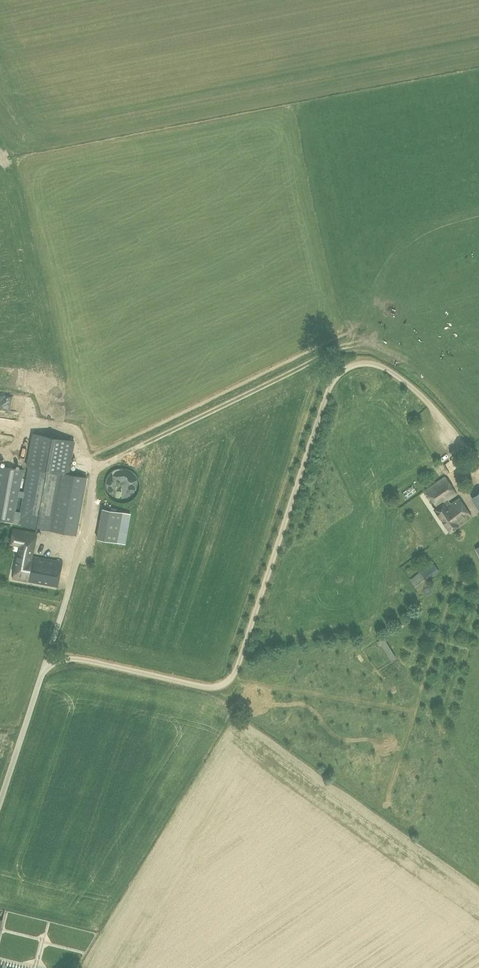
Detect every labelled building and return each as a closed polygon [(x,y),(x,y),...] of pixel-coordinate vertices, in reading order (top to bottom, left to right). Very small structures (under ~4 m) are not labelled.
[(46,404),(11,413),(26,471),(82,457),(68,400),(47,405),(46,404)] [(426,411),(419,414),(422,420),(429,417),(426,411)] [(450,531),(471,515),(459,498),(451,503),(448,499),(456,493),(453,489),(470,477),(455,457),(444,464),(451,473),(426,491),(438,507),(434,509),(450,531)] [(123,511),(117,542),(125,544),(130,513),(123,511)] [(62,561),(32,555),(36,532),(13,528),(10,543),(20,545),(14,578),(58,587),(62,561)] [(427,581),(439,571),(433,562),(420,571),(420,572),(410,579),(418,588),(427,581)]
